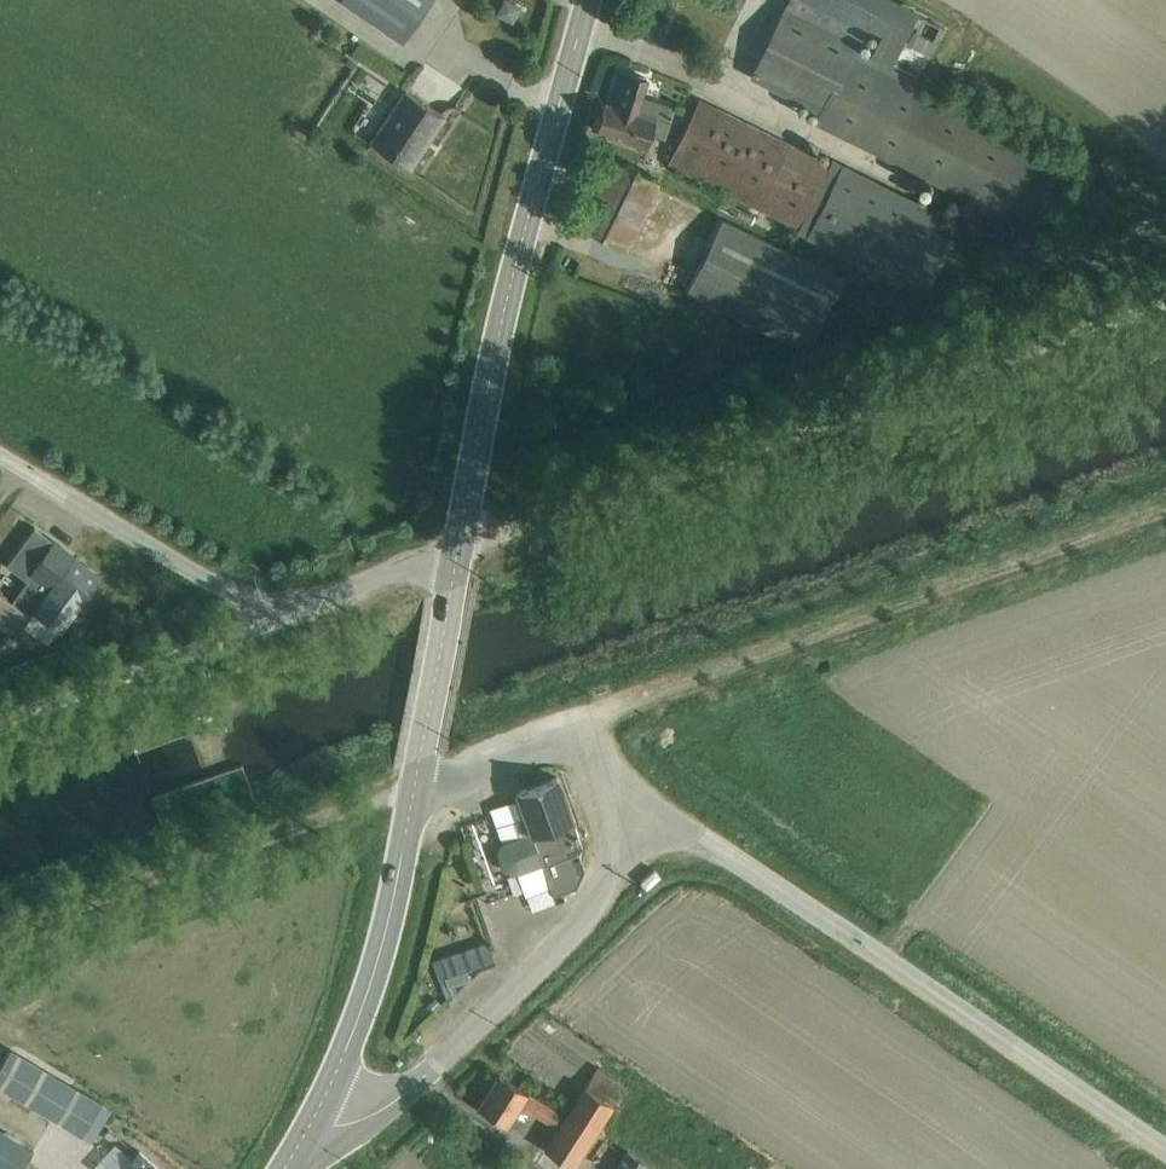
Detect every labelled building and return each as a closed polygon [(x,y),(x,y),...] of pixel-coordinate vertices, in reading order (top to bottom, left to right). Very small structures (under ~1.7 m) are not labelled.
[(402,40),(429,0),(342,0),(402,40)] [(1077,164),(894,67),(906,41),(932,56),(946,28),(894,0),(789,0),(749,77),(818,110),(813,122),(946,188),(944,195),(1038,241),(1077,164)] [(597,113),(593,127),(647,145),(651,134),(665,138),(675,105),(643,95),(648,78),(619,69),(609,103),(605,102),(601,115),(597,113)] [(444,115),(403,87),(370,142),(411,168),(444,115)] [(796,232),(925,296),(962,221),(833,158),(831,163),(701,99),(669,164),(798,228),(796,232)] [(660,180),(610,157),(578,223),(627,247),(629,242),(675,263),(702,209),(657,186),(660,180)] [(722,217),(686,291),(808,351),(844,276),(722,217)] [(804,237),(799,247),(824,260),(829,249),(804,237)] [(74,563),(43,543),(27,569),(59,589),(49,605),(76,622),(95,591),(67,574),(74,563)] [(24,648),(43,623),(0,591),(0,630),(24,648)] [(585,854),(558,778),(513,794),(529,838),(510,845),(529,897),(548,890),(552,899),(579,890),(584,870),(579,856),(585,854)] [(654,871),(640,884),(647,891),(661,878),(654,871)] [(490,944),(440,960),(449,988),(465,983),(462,973),(496,962),(490,944)] [(13,1051),(0,1072),(0,1088),(84,1137),(103,1104),(13,1051)] [(505,1071),(482,1106),(510,1125),(523,1107),(557,1129),(546,1146),(578,1167),(628,1090),(595,1069),(567,1112),(505,1071)] [(0,1134),(0,1168),(26,1168),(34,1154),(0,1134)] [(131,1154),(114,1141),(92,1168),(119,1168),(131,1154)] [(630,1150),(619,1168),(662,1168),(630,1150)] [(139,1155),(128,1168),(129,1168),(158,1168),(139,1155)]
